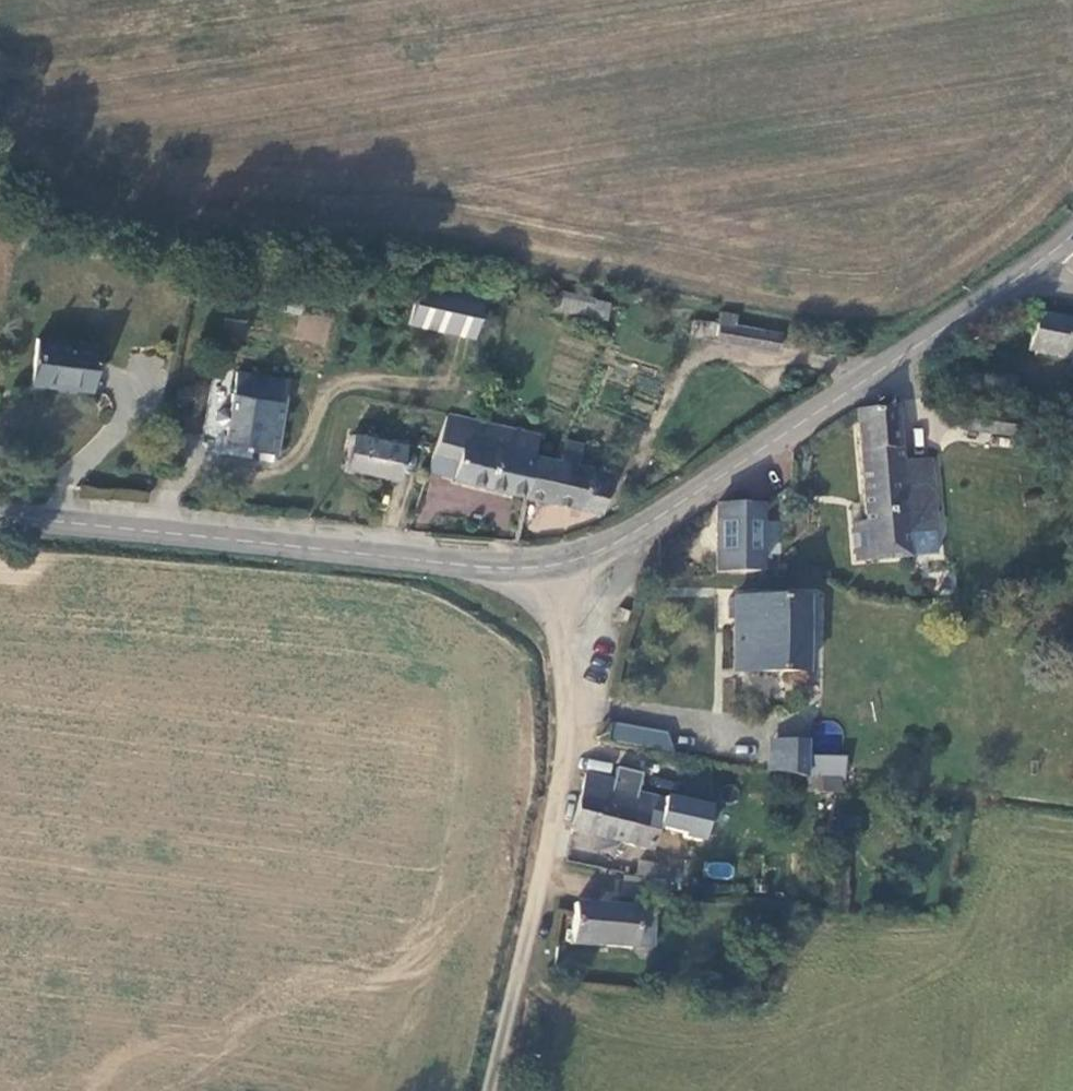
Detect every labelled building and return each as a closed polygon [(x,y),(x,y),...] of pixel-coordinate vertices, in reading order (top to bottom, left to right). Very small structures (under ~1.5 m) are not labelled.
[(413,285),(406,328),(472,341),(479,297),(413,285)] [(552,310),(601,322),(605,303),(557,291),(552,310)] [(715,343),(777,353),(780,337),(734,330),(736,318),(720,314),(718,327),(715,343)] [(297,339),(326,342),(328,317),(299,315),(297,339)] [(1035,316),(1025,351),(1072,364),(1072,327),(1035,316)] [(83,343),(30,337),(23,383),(48,387),(49,379),(78,383),(83,343)] [(231,373),(228,395),(281,402),(284,381),(231,373)] [(228,395),(222,394),(220,411),(210,410),(208,424),(218,425),(214,449),(273,458),(281,402),(228,395)] [(895,410),(852,412),(855,463),(855,525),(846,525),(848,565),(903,563),(902,536),(931,534),(926,461),(896,462),(895,410)] [(420,471),(520,497),(529,455),(534,436),(472,421),(439,413),(434,430),(428,452),(420,471)] [(992,439),(996,420),(963,414),(960,434),(992,439)] [(1023,424),(996,420),(992,439),(1020,444),(1023,424)] [(399,445),(348,438),(343,475),(394,481),(399,445)] [(565,441),(555,461),(573,466),(579,444),(565,441)] [(599,517),(610,476),(573,466),(555,461),(529,455),(520,497),(599,517)] [(758,509),(715,507),(712,572),(755,574),(758,509)] [(800,602),(731,600),(732,676),(799,676),(800,602)] [(607,747),(666,759),(658,740),(611,731),(607,747)] [(597,762),(602,746),(589,743),(585,759),(597,762)] [(758,758),(758,763),(756,775),(795,782),(795,769),(795,761),(795,746),(760,744),(758,758)] [(639,792),(585,775),(569,828),(645,851),(658,808),(636,801),(639,792)] [(833,795),(832,791),(832,783),(802,784),(802,796),(833,795)] [(636,865),(633,878),(647,880),(660,884),(663,870),(652,868),(636,865)] [(639,881),(614,879),(612,898),(637,901),(639,881)] [(629,911),(567,909),(565,944),(627,947),(628,944),(629,915),(629,911)] [(645,916),(629,915),(628,944),(644,945),(645,916)]
